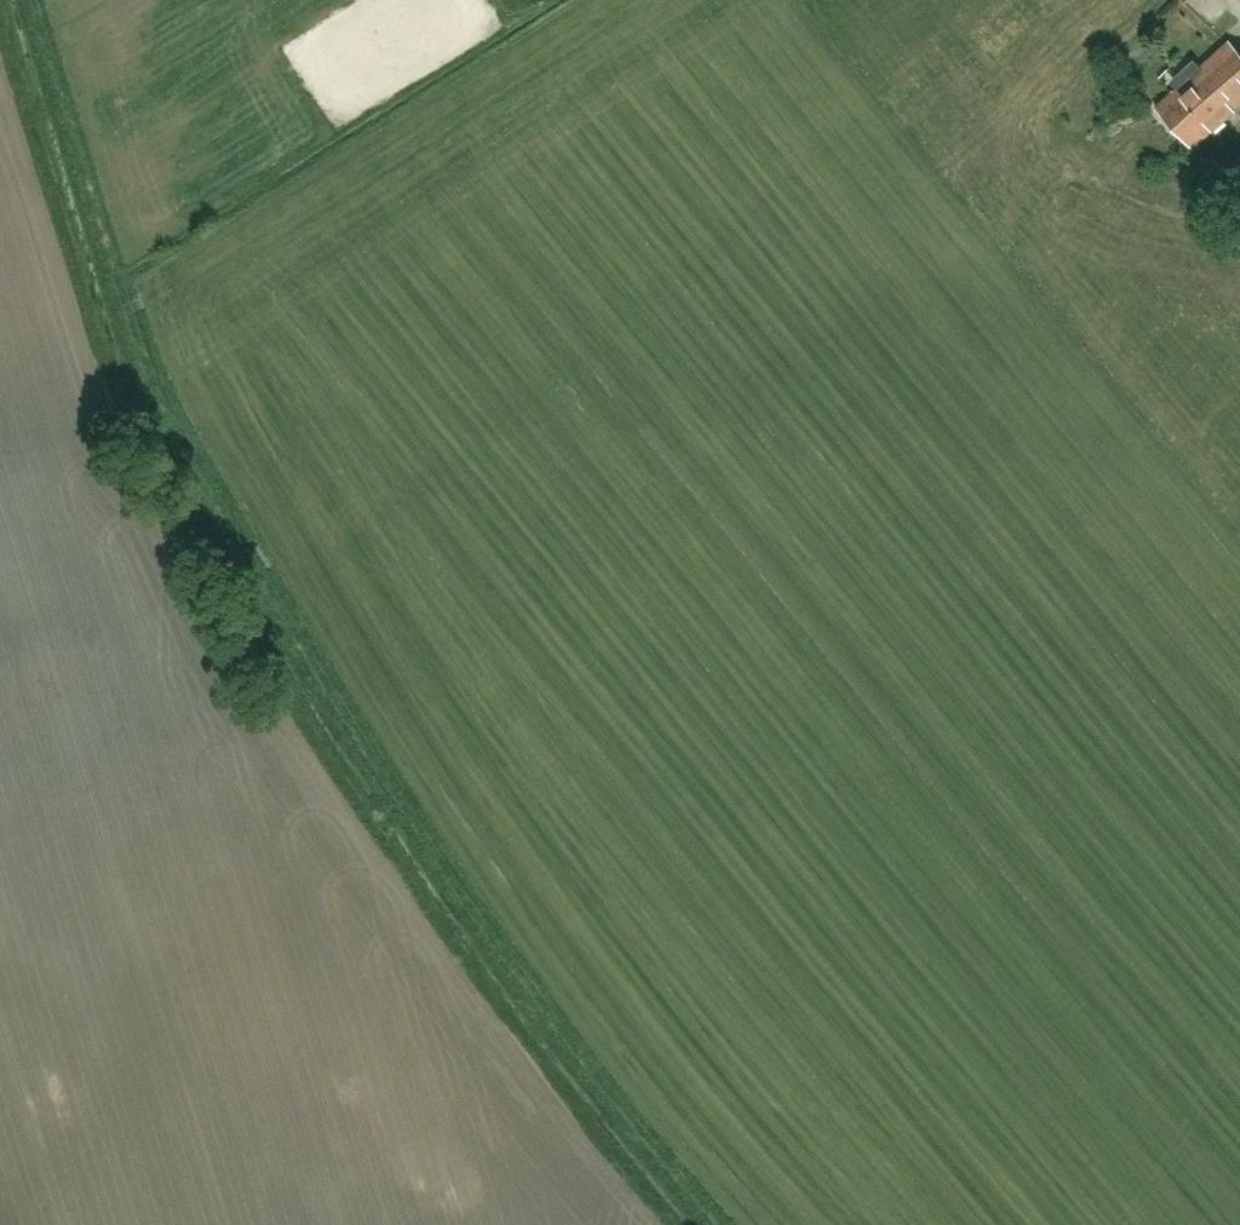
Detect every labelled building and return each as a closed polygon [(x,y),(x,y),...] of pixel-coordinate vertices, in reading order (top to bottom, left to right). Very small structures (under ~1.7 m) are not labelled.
[(1191,73),(1227,114),(1239,102),(1239,53),(1228,40),(1191,73)] [(1227,114),(1191,73),(1154,106),(1191,148),(1224,119),(1223,118),(1227,114)] [(1230,165),(1239,173),(1239,153),(1230,165)]
